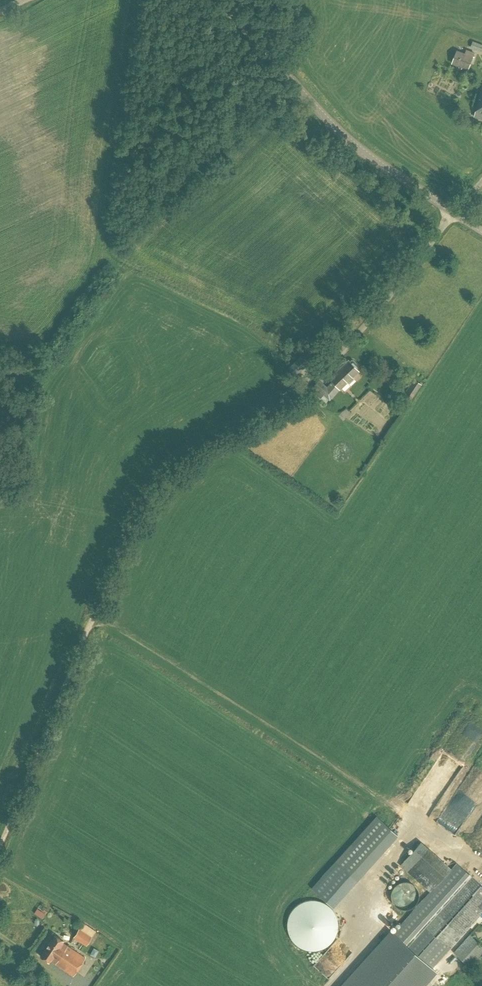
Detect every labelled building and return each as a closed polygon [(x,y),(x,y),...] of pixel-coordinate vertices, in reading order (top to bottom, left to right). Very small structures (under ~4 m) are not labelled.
[(481,50),(481,44),(472,41),(470,48),(481,52),(481,50)] [(469,69),(474,53),(467,50),(466,54),(457,51),(453,63),(469,69)] [(294,376),(314,359),(307,351),(287,368),(294,376)] [(359,366),(353,360),(350,360),(349,361),(348,360),(330,378),(333,381),(327,388),(319,381),(308,393),(317,401),(323,394),(329,399),(339,388),(340,389),(347,382),(349,383),(353,379),(352,377),(358,371),(357,370),(358,368),(359,366)] [(411,400),(422,384),(414,379),(403,395),(411,400)] [(380,814),(338,858),(362,882),(370,874),(369,874),(389,854),(383,848),(399,833),(380,814)] [(481,832),(481,820),(480,818),(474,826),(481,832)] [(421,841),(400,865),(430,892),(392,933),(390,931),(339,985),(419,985),(433,970),(431,969),(481,913),(481,886),(465,871),(456,863),(451,868),(421,841)] [(404,910),(407,910),(409,909),(411,908),(413,907),(415,905),(416,904),(418,901),(418,899),(419,897),(419,894),(418,892),(417,890),(416,888),(415,886),(413,885),(411,883),(409,883),(406,882),(405,882),(404,882),(402,882),(400,883),(397,884),(396,886),(394,887),(393,889),(392,891),(391,894),(391,896),(391,898),(392,901),(393,903),(394,905),(396,906),(398,908),(400,909),(402,910),(404,910)] [(86,946),(92,937),(79,928),(73,937),(86,946)] [(481,953),(481,946),(469,934),(453,952),(470,967),(481,953)] [(73,976),(85,958),(62,942),(63,941),(54,935),(40,956),(49,962),(50,961),(73,976)]
